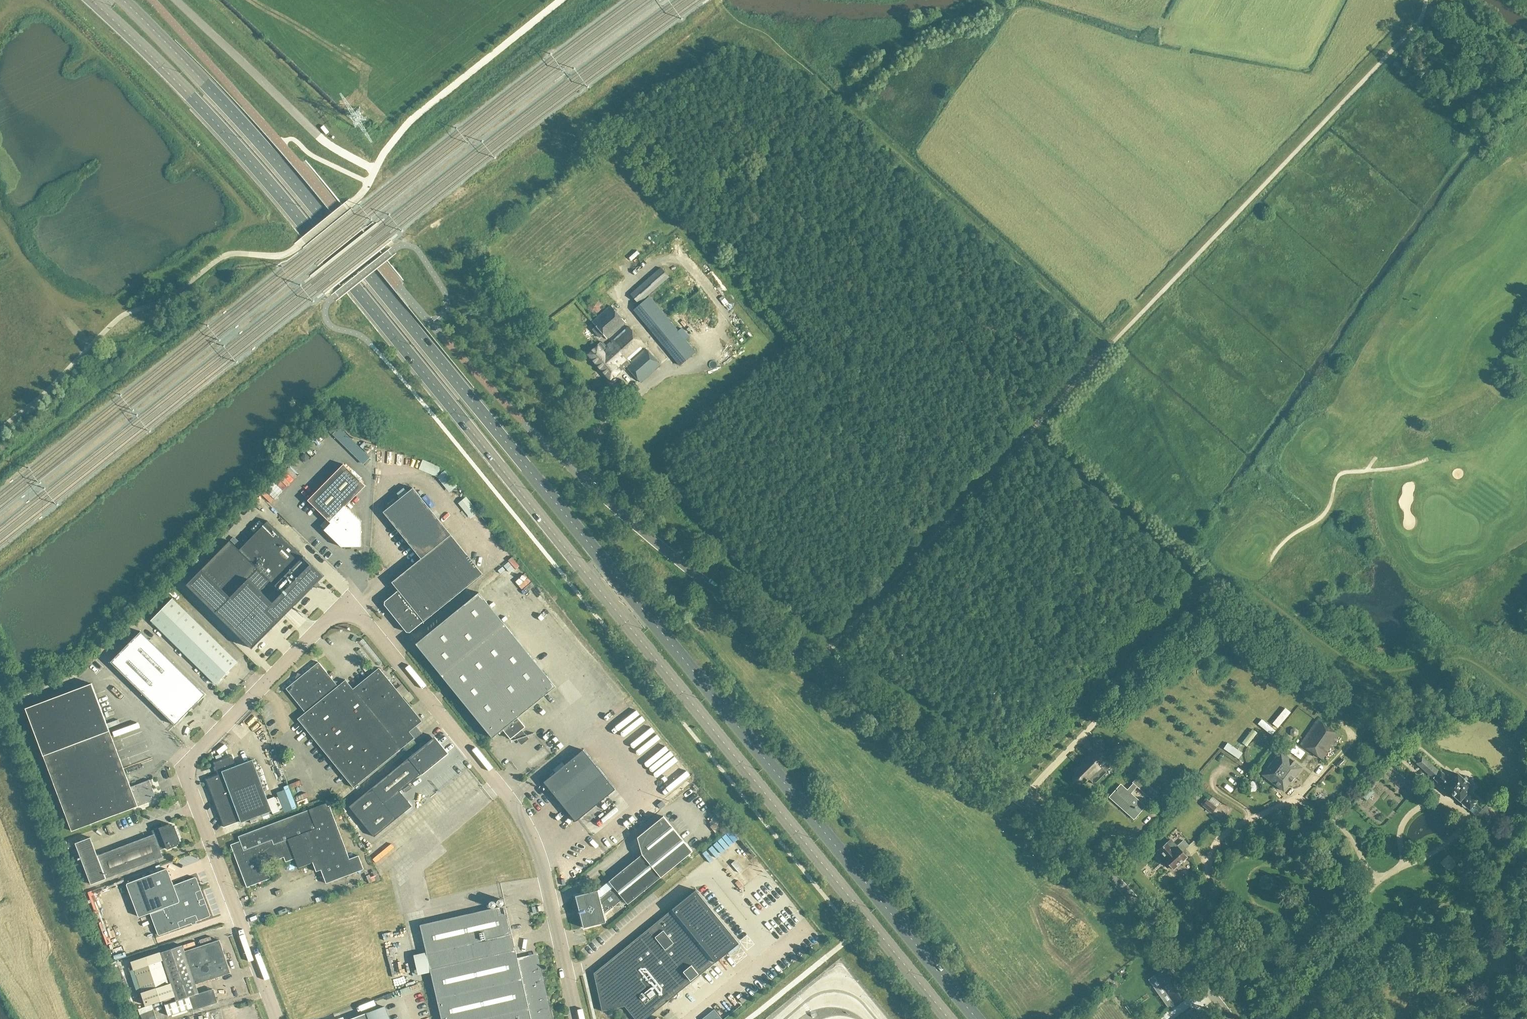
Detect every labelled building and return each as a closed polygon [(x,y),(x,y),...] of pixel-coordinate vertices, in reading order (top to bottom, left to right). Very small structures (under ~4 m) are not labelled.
[(638,304),(669,277),(661,268),(630,295),(638,304)] [(650,296),(634,309),(680,365),(696,352),(686,340),(690,337),(682,328),(679,331),(650,296)] [(625,323),(610,306),(592,321),(607,338),(625,323)] [(627,361),(645,345),(628,326),(604,347),(603,346),(605,345),(603,342),(601,343),(600,342),(587,354),(609,380),(626,365),(640,382),(660,365),(646,349),(629,363),(627,361)] [(355,460),(368,463),(371,446),(359,444),(355,460)] [(398,468),(414,473),(417,460),(402,456),(398,468)] [(361,521),(345,506),(365,486),(343,464),(308,500),(331,523),(324,530),(341,547),(361,546),(361,521)] [(401,498),(383,512),(421,558),(392,582),(398,590),(390,597),(389,606),(410,632),(423,621),(424,621),(483,573),(413,488),(407,492),(403,487),(397,493),(401,498)] [(458,505),(469,521),(473,518),(463,502),(458,505)] [(320,584),(318,582),(323,576),(268,521),(239,550),(229,541),(187,584),(252,649),(285,615),(295,605),(314,585),(317,588),(320,584)] [(555,686),(479,592),(416,643),(443,677),(454,690),(492,737),(499,732),(502,730),(503,729),(510,738),(514,736),(517,739),(527,735),(522,729),(525,726),(518,717),(555,686)] [(237,662),(172,598),(151,620),(214,682),(216,684),(221,678),(237,662)] [(205,694),(141,631),(111,662),(175,725),(193,707),(197,703),(205,694)] [(343,655),(280,706),(293,721),(285,728),(298,743),(384,674),(365,650),(349,663),(343,655)] [(131,787),(92,683),(25,708),(43,755),(72,831),(157,799),(149,779),(131,787)] [(306,761),(319,777),(327,771),(340,786),(422,720),(396,688),(306,761)] [(1323,760),(1339,737),(1317,721),(1301,745),(1323,760)] [(1290,730),(1290,731),(1290,732),(1290,733),(1291,734),(1292,735),(1293,735),(1294,735),(1295,735),(1296,735),(1297,735),(1297,734),(1298,734),(1298,733),(1299,732),(1299,731),(1299,730),(1299,729),(1298,729),(1298,728),(1297,727),(1296,726),(1295,726),(1294,726),(1293,727),(1292,727),(1291,727),(1291,728),(1290,729),(1290,730)] [(412,806),(400,791),(446,753),(435,738),(427,745),(426,744),(417,751),(418,752),(411,758),(410,757),(349,806),(374,837),(412,806)] [(615,789),(583,750),(555,772),(553,769),(539,780),(539,783),(546,791),(549,791),(551,790),(576,821),(615,789)] [(1284,791),(1302,768),(1281,751),(1263,774),(1284,791)] [(1075,774),(1073,776),(1073,780),(1077,783),(1080,784),(1083,782),(1084,783),(1089,778),(1094,783),(1107,771),(1100,764),(1103,760),(1095,753),(1090,758),(1089,756),(1074,772),(1075,774)] [(267,799),(254,764),(253,759),(240,764),(236,765),(233,759),(232,755),(214,762),(215,764),(218,774),(206,779),(213,798),(215,797),(218,805),(216,806),(224,826),(240,820),(241,822),(272,810),(267,799)] [(1473,787),(1468,782),(1469,780),(1469,778),(1467,776),(1465,776),(1464,778),(1458,774),(1452,781),(1441,772),(1441,773),(1422,757),(1417,764),(1438,782),(1436,783),(1441,787),(1442,786),(1463,803),(1461,805),(1466,809),(1468,807),(1488,825),(1496,815),(1486,805),(1482,809),(1476,803),(1477,802),(1467,794),(1473,787)] [(1134,819),(1145,807),(1131,794),(1137,787),(1152,799),(1157,794),(1138,777),(1133,782),(1134,783),(1127,791),(1120,785),(1109,797),(1134,819)] [(1366,800),(1371,791),(1365,789),(1361,798),(1366,800)] [(274,796),(267,799),(272,810),(273,813),(280,810),(274,796)] [(1207,799),(1202,805),(1212,813),(1217,807),(1207,799)] [(346,850),(330,806),(328,807),(326,803),(295,814),(267,825),(238,836),(240,840),(231,844),(247,887),(271,878),(265,863),(284,857),(286,861),(295,858),(299,867),(313,862),(316,871),(321,870),(326,883),(364,869),(358,855),(349,858),(346,850)] [(354,814),(349,817),(355,827),(360,823),(354,814)] [(628,904),(661,877),(693,851),(663,816),(637,837),(642,854),(609,881),(613,886),(599,896),(598,890),(575,895),(579,908),(580,915),(583,927),(606,922),(604,914),(606,913),(623,899),(628,904)] [(719,820),(710,828),(716,834),(724,827),(719,820)] [(106,878),(163,857),(160,849),(167,847),(167,849),(178,845),(177,844),(180,843),(179,840),(180,840),(175,826),(174,826),(173,824),(171,825),(170,823),(167,825),(152,830),(153,834),(97,855),(90,837),(75,843),(91,884),(106,878)] [(115,833),(111,823),(106,825),(108,831),(108,830),(110,835),(115,833)] [(1186,857),(1189,854),(1185,849),(1189,846),(1184,841),(1178,846),(1172,839),(1159,851),(1166,858),(1165,859),(1169,864),(1167,865),(1171,870),(1173,868),(1174,869),(1187,858),(1186,857)] [(1453,861),(1453,860),(1451,858),(1444,865),(1446,867),(1447,867),(1447,868),(1448,868),(1449,868),(1450,868),(1454,864),(1454,863),(1454,862),(1454,861),(1453,861)] [(210,914),(197,878),(196,877),(195,877),(174,885),(168,869),(167,868),(166,868),(162,870),(157,871),(127,883),(127,884),(127,885),(138,916),(139,917),(140,917),(150,913),(158,934),(159,935),(160,935),(210,916),(210,915),(210,914)] [(109,901),(111,907),(122,904),(117,884),(98,890),(99,893),(88,896),(91,906),(109,901)] [(780,887),(771,895),(774,900),(784,892),(780,887)] [(739,943),(696,890),(594,973),(602,1011),(625,1006),(628,1010),(627,1011),(627,1012),(628,1011),(631,1015),(630,1015),(631,1016),(632,1015),(636,1018),(645,1018),(652,1018),(649,1016),(739,943)] [(785,912),(794,904),(789,900),(781,908),(785,912)] [(538,953),(537,953),(517,957),(515,949),(512,935),(505,905),(420,924),(426,951),(414,954),(419,975),(430,972),(441,1018),(553,1018),(538,953)] [(114,911),(95,917),(98,929),(118,923),(114,911)] [(813,927),(805,933),(816,945),(823,938),(813,927)] [(161,952),(132,962),(147,1006),(175,997),(176,1000),(165,1004),(169,1016),(193,1008),(193,1009),(217,1002),(213,988),(198,993),(195,983),(231,972),(219,940),(184,952),(182,945),(161,952)] [(407,980),(403,963),(393,965),(396,982),(407,980)] [(1187,992),(1168,965),(1155,975),(1174,1002),(1187,992)] [(152,1006),(140,1010),(143,1018),(156,1018),(152,1006)] [(384,1007),(369,1012),(369,1011),(349,1018),(389,1018),(384,1007)] [(1185,1013),(1177,1018),(1200,1018),(1202,1017),(1194,1007),(1185,1013)]
